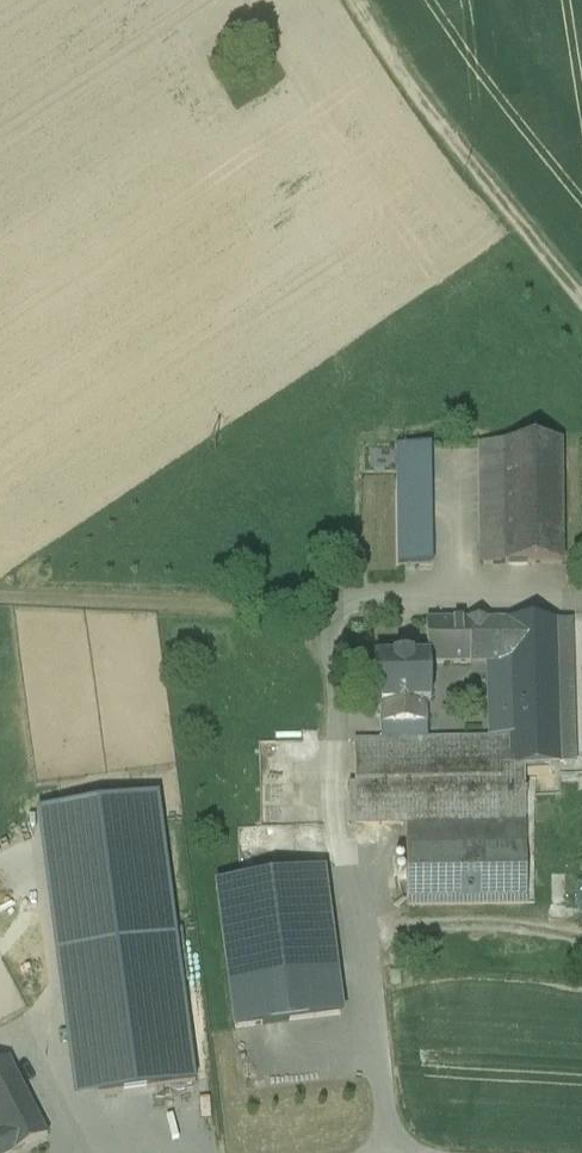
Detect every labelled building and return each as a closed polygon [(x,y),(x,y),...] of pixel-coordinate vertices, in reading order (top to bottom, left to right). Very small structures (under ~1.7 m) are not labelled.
[(440,439),(403,440),(406,562),(442,561),(440,439)] [(559,443),(483,448),(484,565),(563,566),(559,443)] [(506,624),(509,740),(509,770),(524,769),(549,767),(559,767),(581,766),(581,622),(506,624)] [(429,659),(429,666),(470,665),(469,623),(426,623),(426,659),(429,659)] [(485,623),(469,623),(470,665),(486,666),(485,623)] [(506,624),(485,623),(486,666),(489,741),(509,740),(506,624)] [(426,659),(374,660),(375,705),(381,705),(425,705),(430,705),(429,666),(429,659),(426,659)] [(425,705),(381,705),(381,726),(425,724),(425,705)] [(425,724),(381,726),(382,743),(426,741),(425,724)] [(509,770),(509,740),(489,741),(426,741),(382,743),(354,744),(355,787),(355,828),(405,827),(525,824),(524,781),(524,769),(509,770)] [(325,743),(259,746),(260,830),(323,829),(325,743)] [(549,780),(549,767),(524,769),(524,781),(549,780)] [(156,798),(36,814),(73,1099),(194,1083),(156,798)] [(526,906),(525,824),(405,827),(406,908),(526,906)] [(239,845),(241,865),(272,863),(270,843),(239,845)] [(321,874),(217,887),(236,1029),(340,1015),(321,874)] [(0,1039),(0,1064),(8,1060),(17,1055),(8,1035),(0,1039)] [(0,1064),(0,1129),(13,1152),(17,1152),(48,1136),(8,1060),(0,1064)] [(41,1111),(52,1107),(44,1084),(33,1088),(41,1111)] [(0,1129),(0,1152),(13,1152),(0,1129)]
